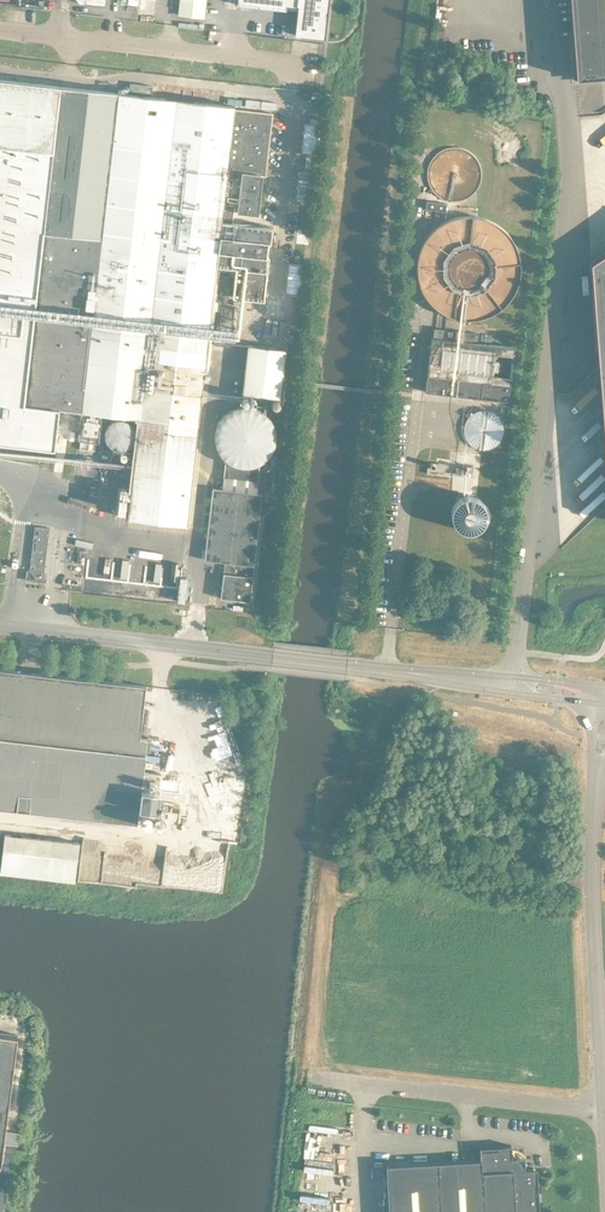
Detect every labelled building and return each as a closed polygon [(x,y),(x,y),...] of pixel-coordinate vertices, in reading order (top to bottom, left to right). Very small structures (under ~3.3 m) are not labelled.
[(79,7),(105,10),(106,0),(73,0),(79,7)] [(178,19),(203,22),(206,0),(181,0),(178,19)] [(237,9),(286,15),(286,9),(297,11),(303,11),(300,41),(325,44),(329,0),(238,0),(237,9)] [(576,83),(604,81),(604,0),(570,0),(576,83)] [(19,450),(53,453),(57,411),(139,422),(136,443),(131,486),(127,523),(187,529),(216,270),(236,272),(233,301),(264,305),(267,276),(269,261),(266,260),(268,247),(270,247),(272,232),(237,228),(238,222),(235,218),(222,217),(223,210),(238,211),(237,217),(258,219),(263,174),(266,174),(272,118),(234,113),(234,111),(204,107),(205,97),(183,94),(182,105),(125,99),(126,95),(118,94),(118,98),(0,84),(0,448),(19,450)] [(129,96),(151,99),(152,88),(130,86),(129,96)] [(424,221),(435,222),(436,215),(445,216),(446,208),(426,205),(425,213),(424,221)] [(590,267),(598,371),(598,372),(599,384),(593,389),(600,397),(601,401),(594,407),(602,414),(602,418),(596,424),(603,432),(603,436),(597,441),(604,449),(604,453),(598,459),(604,466),(604,257),(590,267)] [(220,288),(228,289),(229,280),(221,279),(220,288)] [(213,349),(230,351),(234,311),(227,310),(229,290),(220,289),(213,349)] [(266,341),(278,342),(281,322),(268,320),(266,341)] [(433,341),(446,342),(447,334),(434,333),(433,341)] [(431,342),(425,396),(508,406),(514,352),(478,347),(479,338),(452,335),(451,344),(431,342)] [(286,352),(247,347),(241,397),(281,401),(286,352)] [(225,464),(222,494),(256,498),(259,468),(254,470),(246,471),(240,471),(235,469),(232,468),(229,466),(225,464)] [(426,477),(444,479),(445,468),(436,467),(435,473),(427,472),(426,477)] [(221,602),(250,605),(262,499),(256,498),(222,494),(212,493),(204,564),(224,566),(224,567),(225,567),(221,602)] [(453,526),(455,529),(457,532),(460,534),(464,536),(468,536),(472,536),(475,535),(479,533),(482,531),(484,528),(485,524),(486,520),(486,517),(485,513),(484,509),(482,506),(479,504),(475,502),(472,501),(468,501),(464,502),(460,503),(457,505),(455,508),(453,511),(451,515),(451,519),(451,522),(453,526)] [(35,531),(28,582),(43,584),(50,533),(35,531)] [(137,828),(139,811),(157,813),(159,795),(158,795),(160,778),(143,776),(147,742),(139,741),(145,690),(36,677),(21,676),(0,673),(0,812),(137,828)] [(0,877),(0,878),(75,887),(79,848),(4,839),(0,877)] [(1,1167),(17,1039),(0,1037),(0,1167),(1,1167)] [(537,1174),(538,1174),(537,1173),(525,1174),(525,1167),(519,1162),(512,1162),(511,1150),(481,1152),(480,1152),(480,1164),(386,1169),(389,1211),(539,1211),(537,1174)]
